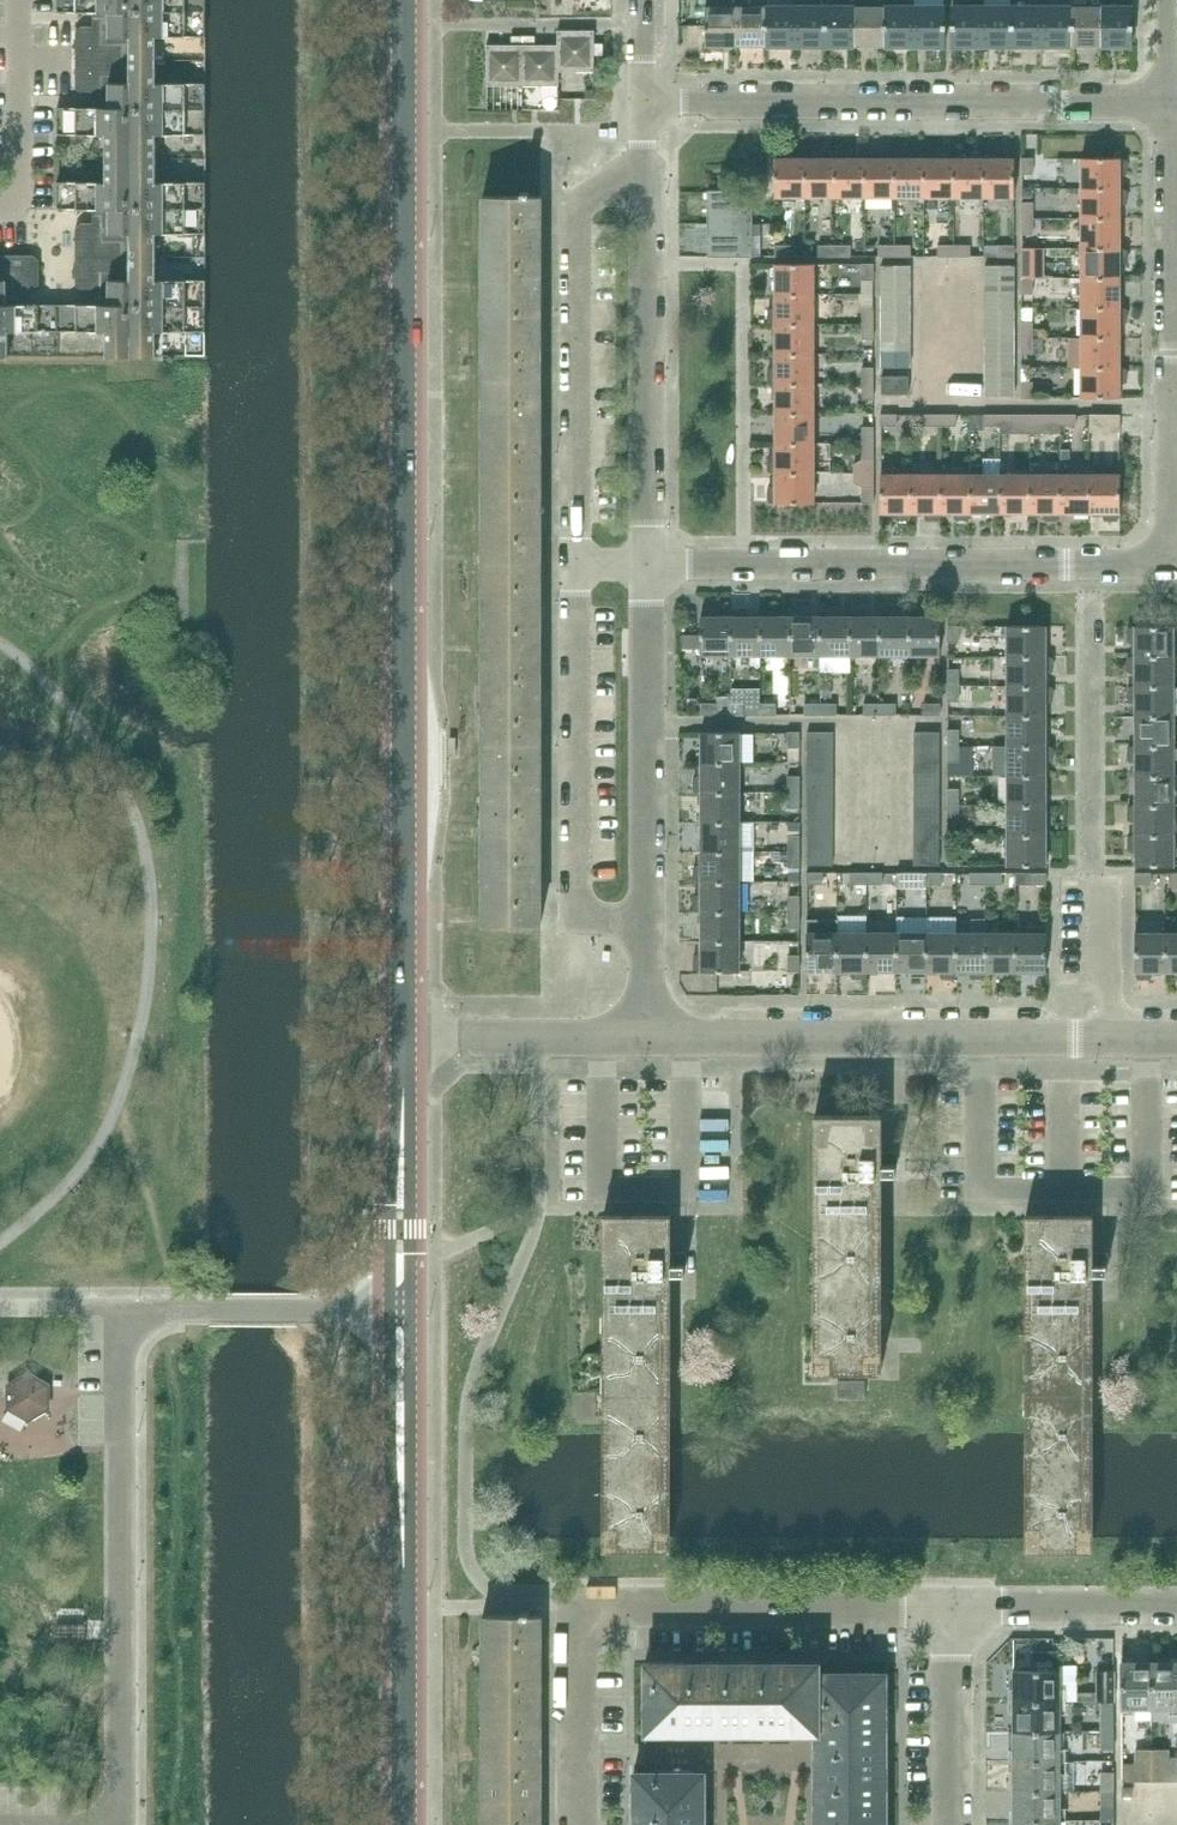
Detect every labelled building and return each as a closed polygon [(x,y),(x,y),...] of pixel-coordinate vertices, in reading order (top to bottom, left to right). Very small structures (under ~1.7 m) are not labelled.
[(157,60),(157,37),(206,37),(206,0),(58,0),(58,12),(103,12),(103,27),(81,27),(76,32),(76,60),(157,60)] [(705,46),(736,46),(736,7),(705,7),(705,46)] [(736,46),(766,46),(766,7),(736,7),(736,46)] [(766,46),(796,46),(796,7),(766,7),(766,46)] [(796,46),(825,46),(825,7),(796,7),(796,46)] [(825,46),(855,46),(855,7),(825,7),(825,46)] [(855,46),(885,46),(885,7),(855,7),(855,46)] [(885,46),(914,46),(914,7),(885,7),(885,46)] [(914,46),(945,46),(945,7),(914,7),(914,46)] [(983,46),(983,7),(952,7),(952,46),(983,46)] [(1012,46),(1012,7),(983,7),(983,46),(1012,46)] [(1042,46),(1042,7),(1012,7),(1012,46),(1042,46)] [(1071,46),(1072,7),(1042,7),(1042,46),(1071,46)] [(1101,46),(1101,7),(1072,7),(1071,46),(1101,46)] [(1101,46),(1132,46),(1132,7),(1101,7),(1101,46)] [(603,44),(594,44),(594,31),(558,31),(558,45),(559,45),(559,72),(594,72),(594,55),(603,55),(603,44)] [(486,86),(523,87),(523,36),(512,36),(512,45),(487,45),(486,86)] [(558,45),(535,45),(535,36),(523,36),(523,87),(559,86),(559,72),(559,45),(558,45)] [(106,135),(106,155),(157,155),(157,135),(206,135),(206,84),(157,83),(157,60),(76,60),(76,88),(81,93),(103,93),(103,108),(58,108),(58,135),(106,135)] [(76,257),(157,257),(157,234),(205,234),(205,183),(157,183),(157,155),(106,155),(106,183),(58,182),(58,209),(102,209),(103,224),(81,224),(76,229),(76,257)] [(805,197),(805,158),(775,158),(775,197),(805,197)] [(836,197),(835,158),(805,158),(805,197),(836,197)] [(836,197),(865,197),(865,158),(835,158),(836,197)] [(895,197),(895,158),(865,158),(865,197),(895,197)] [(925,197),(925,158),(895,158),(895,197),(925,197)] [(955,197),(955,158),(925,158),(925,197),(955,197)] [(955,197),(985,197),(984,158),(955,158),(955,197)] [(1014,197),(1014,158),(984,158),(985,197),(1014,197)] [(1033,174),(1033,158),(1022,158),(1022,174),(1033,174)] [(1120,189),(1120,158),(1081,158),(1081,189),(1120,189)] [(204,174),(204,159),(179,159),(179,174),(204,174)] [(1120,218),(1120,189),(1081,189),(1081,218),(1120,218)] [(760,211),(752,211),(752,191),(708,191),(708,224),(752,224),(760,224),(760,211)] [(541,197),(529,197),(529,192),(521,192),(521,197),(483,196),(483,288),(541,288),(541,197)] [(1021,218),(1032,218),(1032,203),(1021,202),(1021,218)] [(1032,234),(1032,218),(1021,218),(1021,234),(1032,234)] [(1120,248),(1120,218),(1081,218),(1081,248),(1120,248)] [(752,225),(752,224),(708,224),(708,257),(752,257),(752,239),(761,239),(761,225),(752,225)] [(1027,237),(1025,264),(1044,265),(1045,238),(1027,237)] [(791,256),(791,245),(775,245),(775,256),(791,256)] [(836,256),(836,245),(818,245),(818,256),(836,256)] [(836,245),(836,256),(850,256),(851,246),(836,245)] [(955,257),(955,245),(938,245),(938,257),(955,257)] [(955,245),(955,257),(970,256),(970,245),(955,245)] [(895,256),(895,246),(878,246),(878,256),(895,256)] [(895,246),(895,256),(910,257),(910,246),(895,246)] [(1014,256),(1014,246),(984,246),(985,256),(1014,256)] [(1120,248),(1081,248),(1081,278),(1120,278),(1120,265),(1123,265),(1127,263),(1127,250),(1123,248),(1120,248)] [(54,306),(13,306),(13,290),(35,290),(40,285),(40,261),(35,256),(0,256),(0,356),(9,356),(9,332),(54,332),(54,306)] [(54,306),(54,332),(106,332),(106,356),(157,356),(156,333),(205,333),(205,281),(157,280),(157,257),(76,257),(76,285),(81,291),(102,291),(102,306),(54,306)] [(775,295),(814,295),(814,264),(775,264),(775,295)] [(873,279),(873,264),(862,264),(862,279),(873,279)] [(911,280),(911,265),(882,265),(882,280),(911,280)] [(1014,280),(1014,265),(986,265),(986,280),(1014,280)] [(1037,267),(1022,267),(1022,277),(1037,277),(1037,267)] [(1033,278),(1022,278),(1022,294),(1033,294),(1033,278)] [(1081,307),(1120,307),(1120,278),(1081,278),(1081,307)] [(911,295),(911,280),(882,280),(882,295),(911,295)] [(1014,295),(1014,280),(986,280),(986,295),(1014,295)] [(541,379),(541,288),(483,288),(483,379),(541,379)] [(775,325),(814,325),(814,295),(775,295),(775,325)] [(910,309),(911,295),(882,295),(882,309),(910,309)] [(1014,309),(1014,295),(986,295),(986,309),(1014,309)] [(862,325),(873,325),(873,308),(862,307),(862,325)] [(1120,337),(1120,307),(1081,307),(1081,337),(1120,337)] [(910,324),(910,309),(882,309),(882,324),(910,324)] [(1014,324),(1014,309),(986,309),(986,324),(1014,324)] [(1022,336),(1033,336),(1033,322),(1022,322),(1022,336)] [(910,338),(910,324),(882,324),(882,338),(910,338)] [(1014,338),(1014,324),(986,324),(986,338),(1014,338)] [(775,354),(814,354),(814,325),(775,325),(775,354)] [(873,325),(862,325),(862,339),(873,339),(873,325)] [(1033,354),(1033,336),(1022,336),(1022,354),(1033,354)] [(1120,367),(1120,337),(1081,337),(1081,367),(1120,367)] [(910,352),(910,338),(882,338),(882,352),(910,352)] [(1014,353),(1014,338),(986,338),(986,353),(1014,353)] [(910,368),(910,352),(882,352),(882,367),(910,368)] [(1014,367),(1014,353),(986,353),(986,367),(1014,367)] [(814,384),(814,354),(775,354),(775,384),(814,384)] [(862,384),(874,384),(873,367),(862,367),(862,384)] [(1014,381),(1014,367),(986,367),(985,381),(1014,381)] [(1120,398),(1120,367),(1081,367),(1081,398),(1120,398)] [(909,394),(909,376),(881,376),(881,394),(909,394)] [(541,470),(541,379),(483,379),(483,470),(541,470)] [(1014,396),(1014,381),(985,381),(985,396),(1014,396)] [(1021,398),(1033,398),(1032,382),(1021,382),(1021,398)] [(775,413),(814,414),(814,384),(775,384),(775,413)] [(874,384),(862,384),(863,400),(874,400),(874,384)] [(813,443),(814,414),(775,413),(775,443),(813,443)] [(897,426),(897,414),(880,414),(880,426),(897,426)] [(941,426),(941,414),(924,414),(924,426),(941,426)] [(941,426),(956,426),(956,414),(941,414),(941,426)] [(1001,426),(1001,415),(984,415),(984,426),(1001,426)] [(1001,426),(1016,426),(1017,415),(1001,415),(1001,426)] [(1060,415),(1044,415),(1043,426),(1060,426),(1060,415)] [(1060,415),(1060,426),(1076,426),(1076,415),(1060,415)] [(1120,432),(1120,415),(1090,415),(1090,432),(1120,432)] [(862,444),(873,444),(873,426),(862,426),(862,444)] [(775,473),(813,473),(813,443),(775,443),(775,473)] [(873,458),(873,444),(862,444),(862,458),(873,458)] [(541,561),(541,470),(483,470),(483,561),(541,561)] [(813,504),(813,473),(775,473),(775,503),(813,504)] [(911,513),(912,474),(881,474),(881,513),(911,513)] [(941,513),(941,474),(912,474),(911,513),(941,513)] [(971,513),(970,474),(941,474),(941,513),(971,513)] [(1001,513),(1001,474),(970,474),(971,513),(1001,513)] [(1030,513),(1030,474),(1001,474),(1001,513),(1030,513)] [(1060,513),(1060,474),(1030,474),(1030,513),(1060,513)] [(1090,513),(1089,474),(1060,474),(1060,513),(1090,513)] [(1120,474),(1119,474),(1089,474),(1090,513),(1120,513),(1120,474)] [(862,504),(874,503),(873,487),(862,487),(862,504)] [(541,652),(541,561),(483,561),(483,652),(541,652)] [(718,616),(718,614),(716,610),(704,610),(702,614),(702,616),(701,616),(701,655),(732,655),(732,616),(718,616)] [(750,616),(750,614),(748,610),(735,610),(733,614),(733,616),(732,616),(732,655),(762,655),(762,616),(750,616)] [(839,616),(839,614),(837,610),(824,610),(822,614),(822,616),(821,616),(821,655),(851,655),(851,616),(839,616)] [(869,616),(869,614),(867,610),(854,610),(852,614),(852,616),(851,616),(851,655),(880,655),(880,616),(869,616)] [(898,616),(898,614),(896,610),(884,610),(881,614),(881,616),(880,616),(880,655),(910,655),(910,616),(898,616)] [(928,616),(928,614),(926,610),(913,610),(911,614),(911,616),(910,616),(910,655),(941,655),(940,616),(928,616)] [(791,655),(791,616),(762,616),(762,655),(791,655)] [(821,655),(821,616),(791,616),(791,655),(821,655)] [(947,642),(959,642),(959,626),(947,626),(947,642)] [(1046,627),(1046,626),(1007,626),(1007,656),(1046,656),(1046,643),(1048,643),(1053,641),(1053,629),(1048,627),(1046,627)] [(1135,656),(1174,656),(1174,626),(1135,626),(1135,656)] [(542,743),(541,652),(483,652),(483,743),(542,743)] [(1046,659),(1046,656),(1007,656),(1007,686),(1046,686),(1046,675),(1047,675),(1052,673),(1052,661),(1047,659),(1046,659)] [(1135,686),(1174,686),(1174,656),(1135,656),(1135,686)] [(948,686),(960,686),(960,669),(948,669),(948,686)] [(960,701),(960,686),(948,686),(948,701),(960,701)] [(1046,687),(1046,686),(1007,686),(1007,716),(1046,716),(1046,704),(1048,704),(1053,702),(1053,689),(1048,687),(1046,687)] [(1135,715),(1174,715),(1174,686),(1135,686),(1135,715)] [(717,715),(731,715),(731,698),(718,698),(718,704),(701,704),(701,715),(717,715)] [(940,715),(940,703),(924,703),(924,715),(940,715)] [(744,715),(761,715),(761,704),(744,704),(744,715)] [(761,715),(776,715),(776,704),(761,704),(761,715)] [(821,705),(822,704),(804,704),(804,715),(821,715),(821,705)] [(821,715),(837,715),(836,704),(822,704),(821,705),(821,715)] [(880,715),(880,704),(864,704),(864,715),(880,715)] [(880,704),(880,715),(896,715),(896,704),(880,704)] [(1174,747),(1174,715),(1135,715),(1135,747),(1174,747)] [(1046,717),(1046,716),(1007,716),(1007,746),(1046,745),(1046,733),(1048,733),(1053,731),(1053,719),(1048,717),(1046,717)] [(948,746),(960,746),(960,730),(947,730),(948,746)] [(701,763),(740,762),(740,732),(701,732),(701,763)] [(788,748),(800,748),(800,732),(788,732),(788,748)] [(834,745),(834,732),(807,732),(807,745),(818,745),(834,745)] [(940,744),(940,732),(914,732),(914,744),(940,744)] [(542,834),(542,743),(483,743),(483,834),(542,834)] [(914,757),(939,757),(940,744),(914,744),(914,757)] [(834,745),(818,745),(807,745),(807,758),(833,758),(834,745)] [(1046,746),(1046,745),(1007,746),(1007,775),(1046,775),(1046,763),(1048,763),(1053,761),(1053,749),(1048,746),(1046,746)] [(960,746),(948,746),(948,762),(960,761),(960,746)] [(1135,776),(1174,775),(1174,747),(1135,747),(1135,776)] [(914,770),(939,771),(939,757),(914,757),(914,770)] [(833,771),(833,758),(807,758),(807,771),(833,771)] [(740,793),(740,762),(701,763),(701,775),(699,775),(694,777),(694,790),(699,792),(701,792),(701,793),(740,793)] [(939,783),(939,771),(914,770),(914,783),(939,783)] [(807,784),(833,784),(833,771),(807,771),(807,784)] [(1046,776),(1046,775),(1007,775),(1007,805),(1046,805),(1046,793),(1048,793),(1053,791),(1053,778),(1048,776),(1046,776)] [(1135,804),(1174,804),(1174,775),(1135,776),(1135,804)] [(789,793),(800,793),(800,776),(789,776),(789,793)] [(914,797),(939,797),(939,783),(914,783),(914,797)] [(833,798),(833,784),(807,784),(807,798),(833,798)] [(948,805),(960,805),(960,789),(948,789),(948,805)] [(740,822),(740,793),(701,793),(701,804),(699,804),(694,806),(694,819),(699,821),(701,821),(701,822),(740,822)] [(800,808),(800,793),(789,793),(789,808),(800,808)] [(914,810),(939,810),(939,797),(914,797),(914,810)] [(807,811),(833,811),(833,798),(807,798),(807,811)] [(1135,834),(1174,835),(1174,804),(1135,804),(1135,834)] [(960,821),(960,805),(948,805),(948,821),(960,821)] [(1046,806),(1046,805),(1007,805),(1007,834),(1046,834),(1046,822),(1048,822),(1053,820),(1053,808),(1048,806),(1046,806)] [(939,823),(939,810),(914,810),(914,823),(939,823)] [(833,824),(833,811),(807,811),(807,824),(833,824)] [(740,852),(740,822),(701,822),(701,835),(699,835),(694,837),(694,849),(699,851),(701,851),(701,852),(740,852)] [(914,836),(939,836),(939,823),(914,823),(914,836)] [(807,837),(833,837),(833,824),(807,824),(807,837)] [(541,926),(542,834),(483,834),(483,925),(541,926)] [(1046,835),(1046,834),(1007,834),(1007,866),(1046,865),(1046,852),(1048,852),(1053,850),(1053,837),(1048,835),(1046,835)] [(1174,865),(1174,835),(1135,834),(1135,865),(1174,865)] [(789,851),(800,851),(800,836),(789,835),(789,851)] [(914,849),(939,849),(939,836),(914,836),(914,849)] [(807,849),(833,849),(833,837),(807,837),(807,849)] [(807,865),(833,865),(833,849),(807,849),(807,865)] [(914,865),(939,865),(939,849),(914,849),(914,865)] [(959,865),(959,849),(948,849),(948,864),(959,865)] [(800,851),(789,851),(789,867),(800,867),(800,851)] [(740,881),(740,852),(701,852),(701,864),(699,864),(694,866),(694,878),(699,880),(701,880),(701,881),(740,881)] [(901,872),(897,872),(897,873),(897,874),(897,886),(927,886),(927,884),(927,873),(927,872),(904,872),(901,872)] [(824,883),(824,873),(808,873),(808,883),(824,883)] [(868,884),(869,873),(850,873),(850,884),(868,884)] [(869,873),(868,884),(882,884),(882,873),(869,873)] [(927,884),(940,884),(943,884),(943,873),(927,873),(927,884)] [(987,883),(987,873),(971,873),(971,883),(987,883)] [(987,873),(987,883),(1004,883),(1004,874),(987,873)] [(1030,884),(1046,884),(1046,873),(1030,873),(1030,884)] [(1151,884),(1151,873),(1135,873),(1135,884),(1151,884)] [(740,911),(740,881),(701,881),(701,911),(740,911)] [(789,911),(800,911),(800,895),(789,895),(789,911)] [(740,940),(740,911),(701,911),(701,923),(699,923),(694,925),(694,938),(699,940),(701,940),(701,941),(740,940)] [(800,911),(789,911),(789,927),(801,927),(800,911)] [(1046,933),(1046,923),(1030,923),(1030,933),(1016,933),(1016,972),(1046,972),(1046,933)] [(838,971),(838,932),(807,932),(807,971),(838,971)] [(867,971),(868,932),(838,932),(838,971),(849,971),(849,974),(851,978),(863,978),(865,974),(865,971),(867,971)] [(897,971),(897,932),(868,932),(867,971),(879,971),(879,973),(881,978),(893,978),(896,973),(896,971),(897,971)] [(927,971),(927,933),(897,932),(897,971),(927,971)] [(957,971),(957,933),(927,933),(927,971),(939,971),(939,973),(941,978),(953,978),(955,974),(955,971),(957,971)] [(986,971),(987,933),(957,933),(957,971),(968,971),(968,973),(970,978),(983,978),(985,974),(985,971),(986,971)] [(1016,972),(1016,933),(987,933),(986,971),(998,971),(998,974),(1000,978),(1013,978),(1015,974),(1015,972),(1016,972)] [(1135,972),(1165,972),(1166,933),(1135,933),(1135,972)] [(1176,972),(1176,933),(1166,933),(1165,972),(1176,972)] [(740,972),(740,940),(701,941),(701,954),(699,954),(694,956),(694,968),(699,970),(701,970),(701,971),(740,972)] [(788,971),(799,971),(799,955),(788,955),(788,971)] [(875,1117),(881,1117),(881,1115),(815,1115),(815,1117),(822,1117),(822,1371),(815,1371),(815,1380),(829,1379),(829,1371),(882,1371),(882,1369),(875,1369),(875,1176),(882,1176),(882,1175),(888,1171),(886,1168),(886,1162),(888,1159),(882,1156),(882,1154),(875,1154),(875,1117)] [(671,1218),(670,1215),(604,1215),(604,1218),(610,1218),(610,1538),(610,1547),(604,1547),(604,1549),(671,1549),(671,1547),(666,1547),(665,1277),(671,1277),(671,1275),(679,1270),(671,1256),(671,1254),(665,1255),(665,1218),(671,1218)] [(1086,1218),(1092,1218),(1092,1215),(1026,1216),(1026,1218),(1032,1218),(1032,1538),(1033,1547),(1026,1547),(1026,1549),(1093,1549),(1093,1547),(1086,1547),(1086,1277),(1093,1277),(1093,1275),(1102,1270),(1093,1256),(1093,1254),(1086,1254),(1086,1218)] [(49,1408),(49,1384),(28,1373),(8,1384),(8,1408),(29,1419),(49,1408)] [(865,1398),(865,1381),(838,1380),(838,1399),(865,1398)] [(541,1705),(541,1615),(522,1616),(522,1612),(514,1612),(514,1615),(483,1615),(483,1705),(541,1705)] [(646,1662),(646,1722),(647,1722),(647,1732),(662,1732),(685,1732),(695,1732),(698,1732),(721,1732),(721,1731),(733,1731),(734,1732),(757,1732),(757,1731),(769,1731),(769,1732),(793,1732),(793,1731),(803,1731),(803,1732),(806,1732),(806,1731),(814,1731),(814,1732),(816,1732),(816,1747),(816,1765),(816,1771),(816,1783),(816,1801),(816,1819),(816,1824),(886,1824),(886,1819),(886,1796),(886,1783),(886,1760),(886,1747),(886,1724),(886,1711),(886,1689),(886,1688),(885,1673),(876,1673),(876,1672),(818,1672),(818,1665),(819,1665),(819,1661),(815,1661),(815,1662),(805,1662),(805,1661),(802,1661),(802,1662),(792,1662),(792,1661),(774,1661),(774,1662),(757,1662),(756,1661),(738,1662),(720,1662),(702,1662),(685,1662),(646,1662)] [(1122,1708),(1153,1708),(1153,1662),(1121,1662),(1122,1708)] [(1176,1708),(1176,1662),(1153,1662),(1153,1708),(1176,1708)] [(1098,1701),(1114,1701),(1114,1670),(1098,1671),(1098,1701)] [(1014,1701),(1060,1701),(1060,1671),(1014,1671),(1014,1701)] [(1060,1731),(1060,1701),(1014,1701),(1014,1731),(1060,1731)] [(541,1798),(541,1705),(483,1705),(483,1798),(541,1798)] [(1102,1730),(1114,1730),(1114,1710),(1102,1710),(1102,1730)] [(1114,1730),(1102,1730),(1102,1731),(1102,1748),(1103,1748),(1114,1748),(1114,1731),(1114,1730)] [(1060,1760),(1060,1731),(1014,1731),(1014,1761),(1060,1760)] [(1152,1781),(1153,1748),(1136,1748),(1136,1763),(1122,1763),(1122,1780),(1136,1780),(1136,1781),(1152,1781)] [(1168,1756),(1168,1748),(1153,1748),(1152,1781),(1168,1781),(1168,1756)] [(1168,1756),(1168,1781),(1176,1781),(1176,1756),(1168,1756)] [(1014,1790),(1060,1790),(1060,1760),(1014,1761),(1014,1790)] [(634,1772),(634,1811),(635,1811),(635,1824),(705,1824),(705,1823),(704,1823),(704,1810),(705,1810),(705,1787),(704,1787),(704,1772),(695,1772),(695,1771),(634,1772)] [(1102,1790),(1114,1790),(1114,1772),(1102,1772),(1102,1790)] [(1123,1796),(1132,1796),(1132,1787),(1123,1787),(1123,1796)] [(1014,1820),(1060,1820),(1060,1790),(1014,1790),(1014,1820)] [(1114,1790),(1102,1790),(1101,1820),(1114,1820),(1114,1790)] [(483,1798),(483,1824),(541,1824),(541,1798),(483,1798)]
